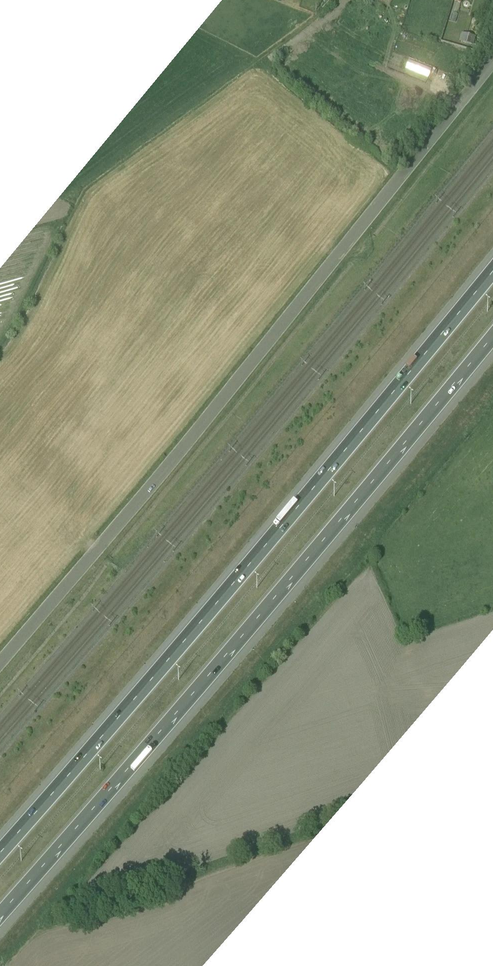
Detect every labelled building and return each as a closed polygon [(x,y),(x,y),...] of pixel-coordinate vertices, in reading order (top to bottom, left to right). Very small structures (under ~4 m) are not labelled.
[(473,32),(472,42),(482,44),(483,33),(473,32)]
